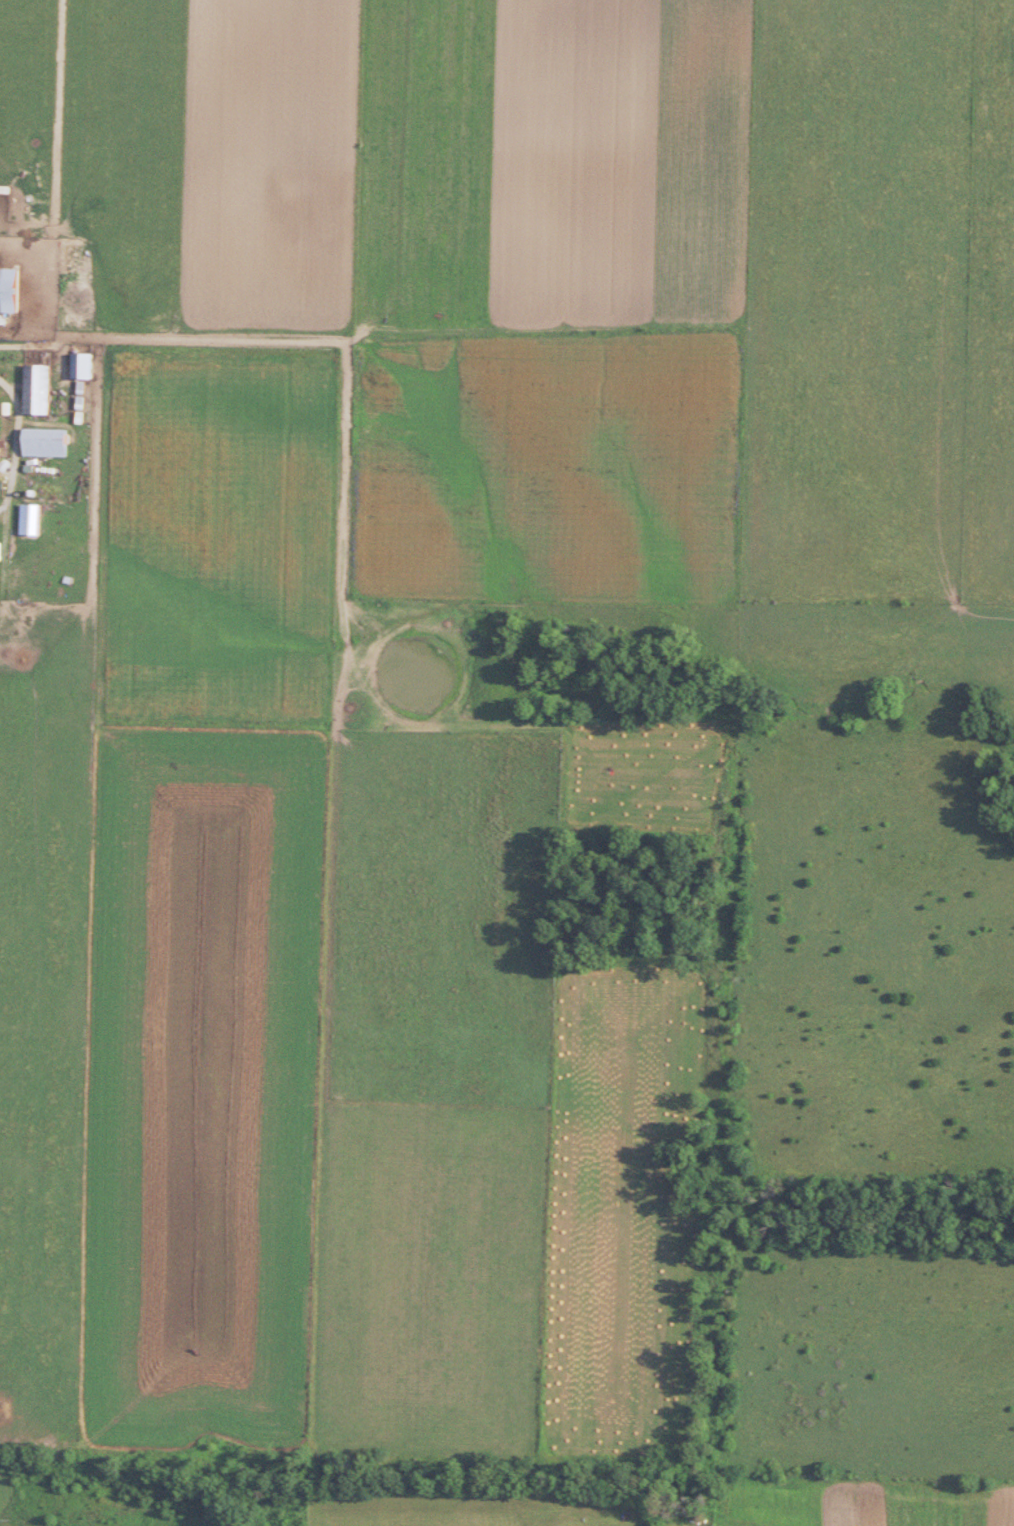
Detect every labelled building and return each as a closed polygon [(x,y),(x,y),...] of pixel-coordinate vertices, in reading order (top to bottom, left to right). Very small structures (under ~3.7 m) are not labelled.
[(29,313),(30,270),(0,270),(0,313),(29,313)] [(79,354),(79,379),(99,379),(99,354),(79,354)] [(31,415),(56,415),(56,366),(31,366),(31,415)] [(75,430),(29,430),(29,457),(75,457),(75,430)] [(9,559),(9,542),(0,542),(0,559),(9,559)]
